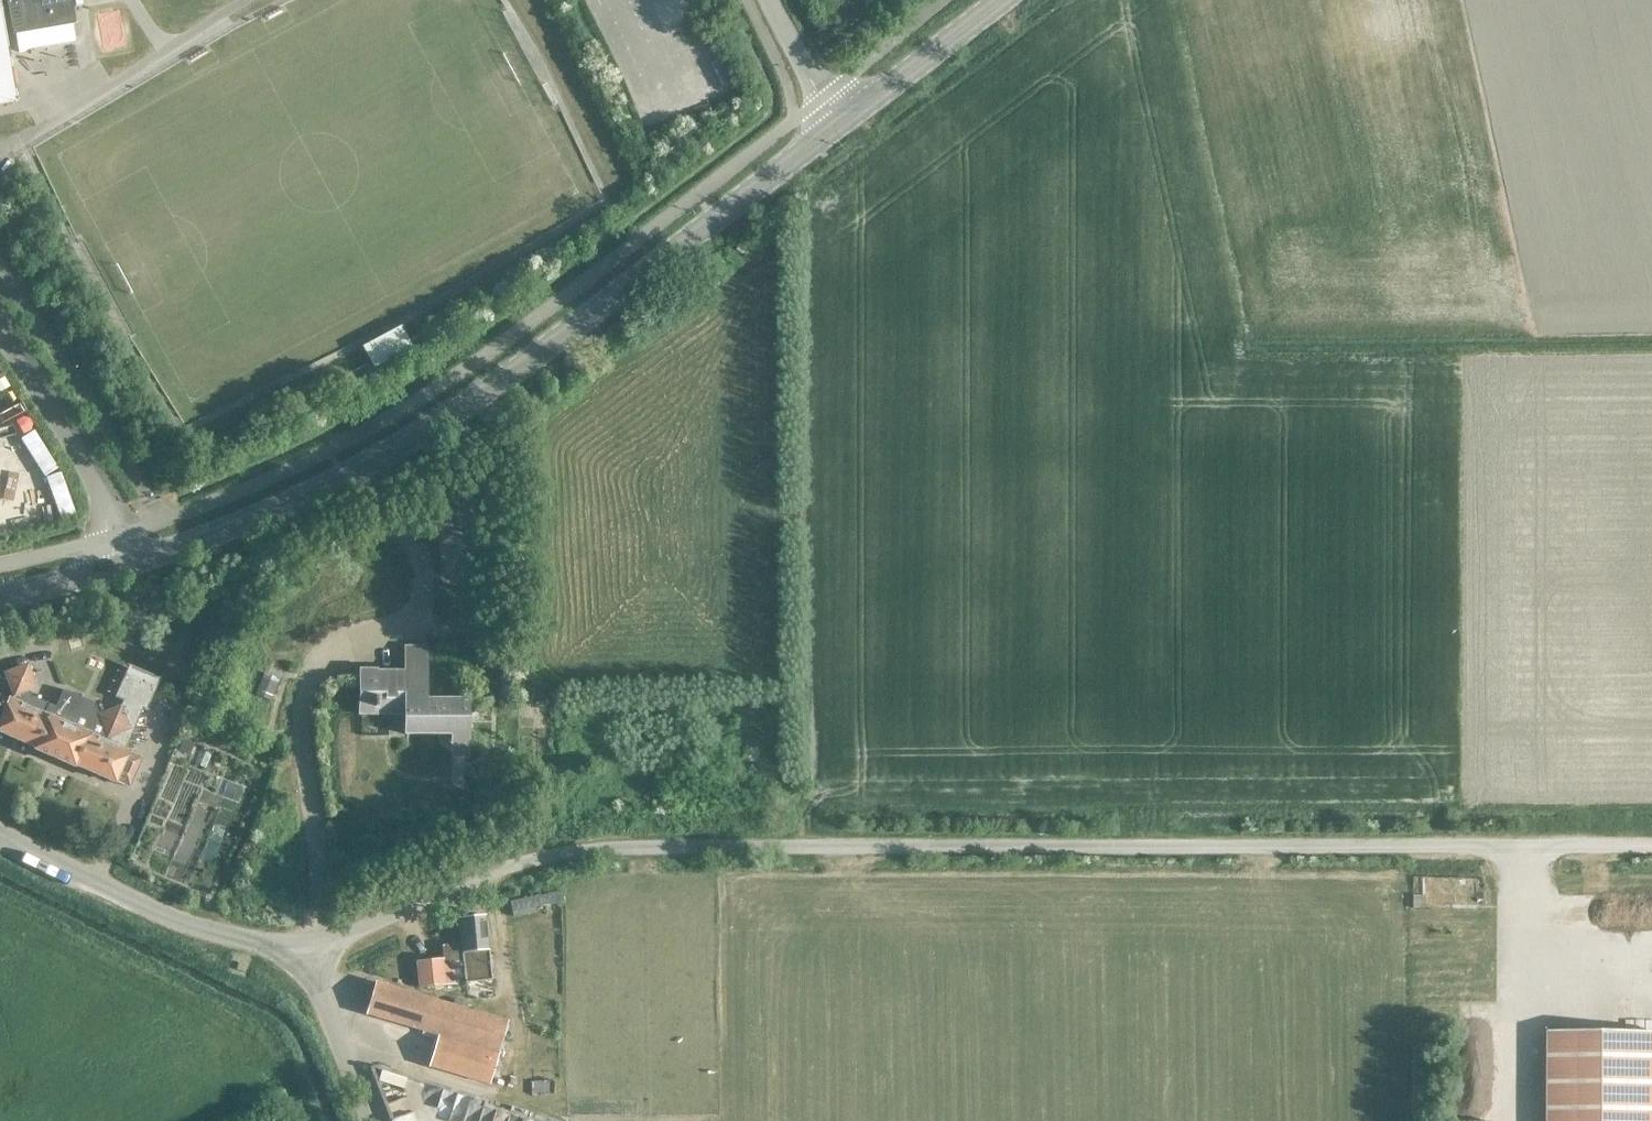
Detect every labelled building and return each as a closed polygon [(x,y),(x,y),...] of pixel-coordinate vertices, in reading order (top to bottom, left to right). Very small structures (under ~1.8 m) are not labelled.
[(71,0),(6,0),(12,35),(75,24),(71,0)] [(0,2),(0,105),(17,102),(0,2)] [(35,748),(34,749),(75,767),(75,766),(114,782),(115,780),(129,786),(141,758),(127,752),(128,751),(125,750),(143,709),(146,710),(158,682),(127,669),(115,697),(123,700),(120,708),(99,716),(95,703),(62,689),(55,707),(47,703),(31,696),(28,688),(34,686),(26,666),(6,674),(14,694),(12,700),(9,699),(8,700),(0,697),(0,733),(35,748)] [(466,756),(466,733),(466,700),(425,701),(425,671),(359,671),(359,713),(406,713),(406,733),(451,733),(451,756),(466,756)] [(270,702),(278,680),(263,674),(255,696),(270,702)] [(458,919),(461,943),(441,945),(443,958),(417,961),(419,987),(491,980),(484,916),(458,919)] [(367,1014),(390,1021),(438,1035),(429,1066),(487,1083),(506,1021),(377,982),(367,1014)] [(1548,1032),(1548,1120),(1651,1120),(1651,1032),(1548,1032)]
